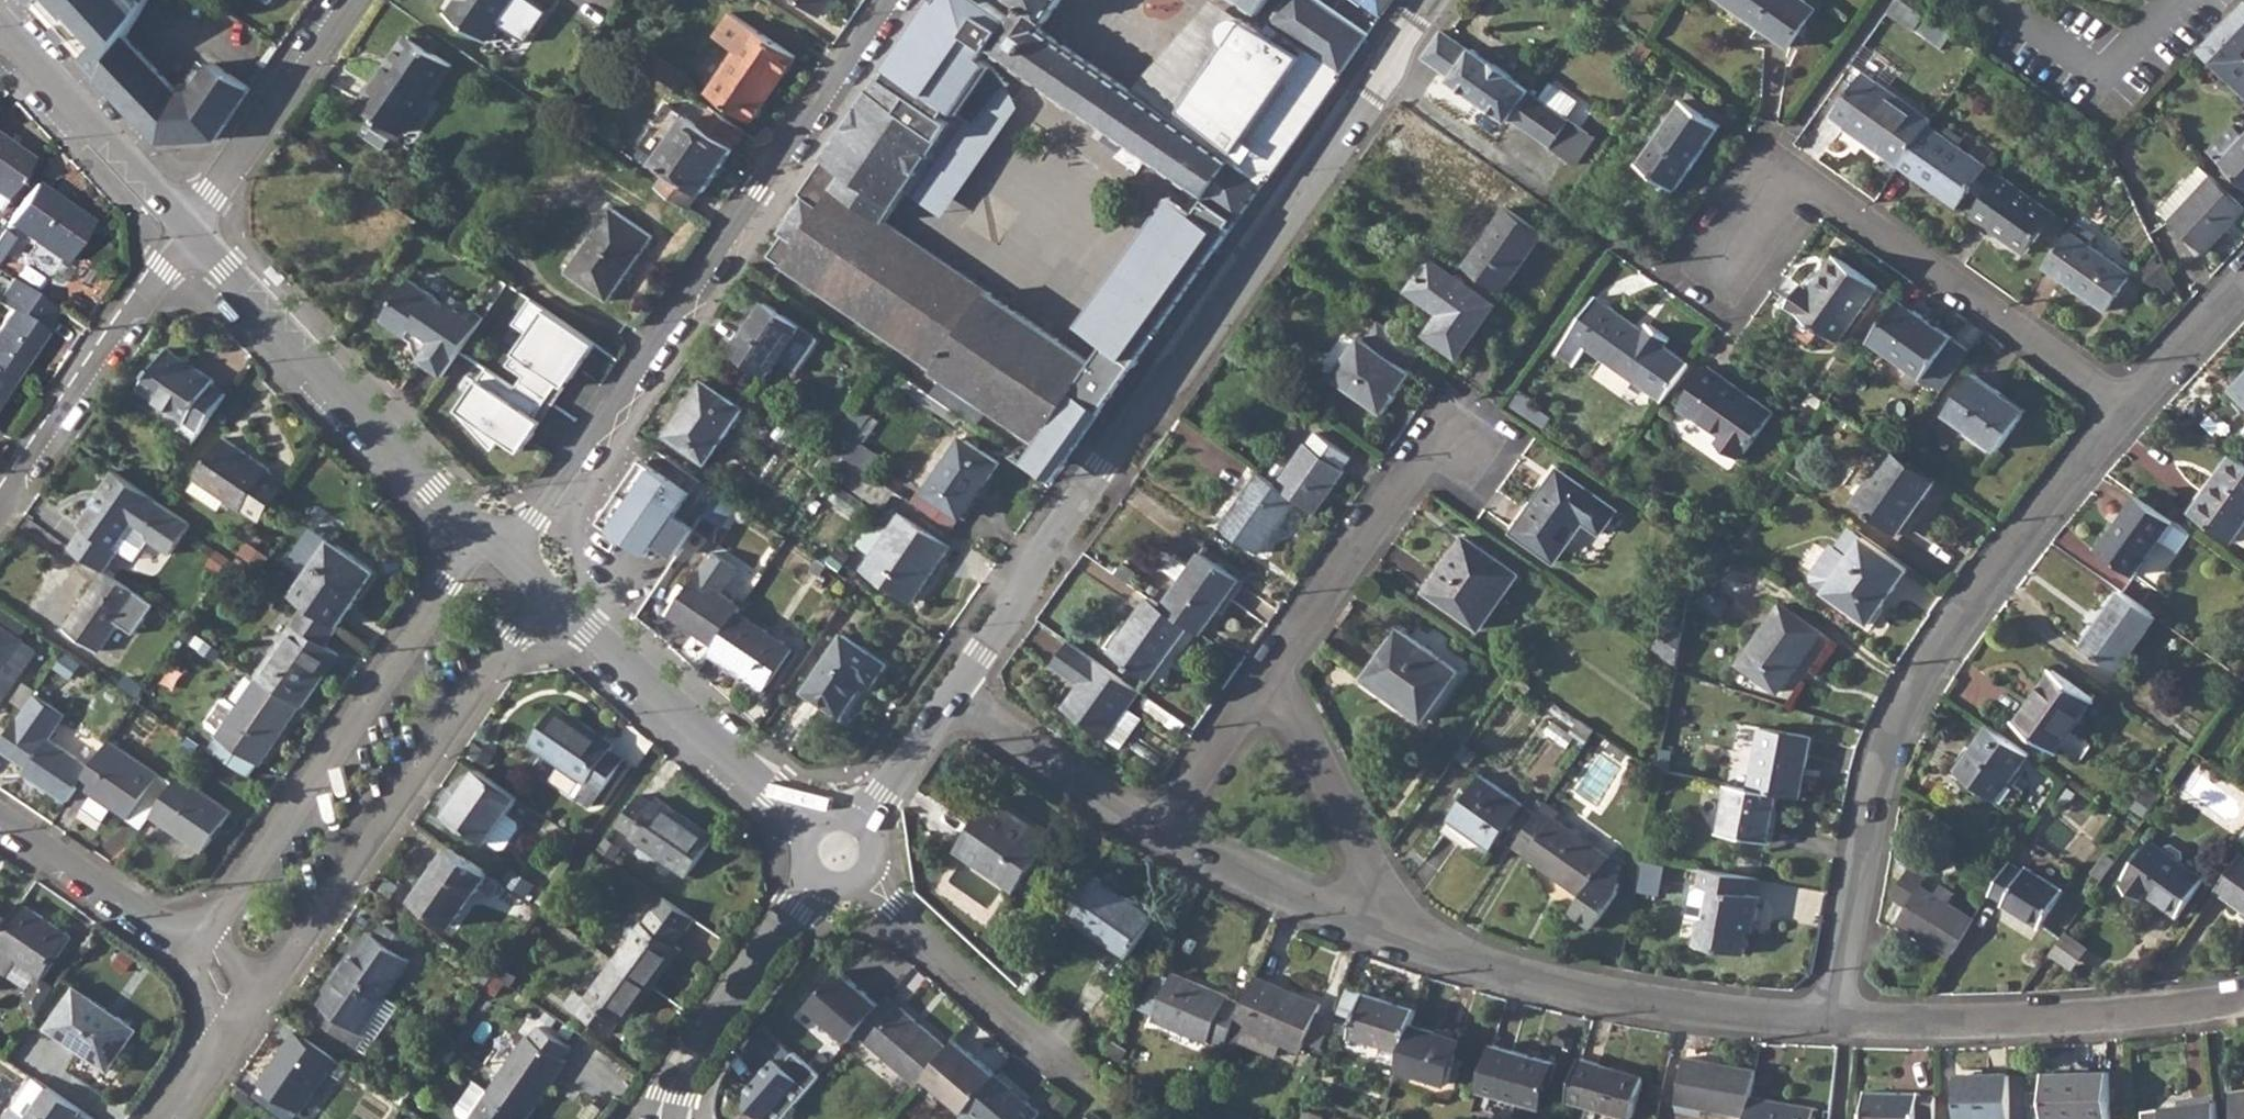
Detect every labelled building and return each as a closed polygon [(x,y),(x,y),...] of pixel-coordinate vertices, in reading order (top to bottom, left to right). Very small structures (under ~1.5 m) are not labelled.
[(67,21),(59,27),(72,41),(80,34),(94,50),(87,57),(104,76),(148,4),(144,0),(48,0),(67,21)] [(450,13),(488,39),(515,0),(459,0),(450,13)] [(727,12),(735,0),(710,0),(727,12)] [(820,13),(829,0),(800,0),(820,13)] [(1194,215),(1217,232),(1224,236),(1239,217),(1238,216),(1341,71),(1353,54),(1366,35),(1367,34),(1319,0),(1287,0),(1265,33),(1242,19),(1241,18),(1239,18),(1237,18),(1235,19),(1233,19),(1230,21),(1227,23),(1226,25),(1224,27),(1224,29),(1223,31),(1223,35),(1223,36),(1225,40),(1226,41),(1227,43),(1173,118),(1042,28),(1061,0),(1020,0),(1023,2),(1015,13),(996,0),(932,0),(930,2),(992,44),(991,46),(992,48),(1208,194),(1194,215)] [(1259,13),(1267,0),(1240,0),(1259,13)] [(1376,9),(1386,7),(1391,0),(1363,0),(1376,9)] [(1790,47),(1817,7),(1808,0),(1724,0),(1790,47)] [(1889,9),(1916,28),(1926,13),(1908,0),(1895,0),(1889,9)] [(2197,48),(2243,93),(2243,0),(2197,48)] [(884,70),(800,191),(803,194),(779,229),(783,232),(769,252),(1041,437),(1080,381),(1092,362),(1084,356),(885,221),(956,119),(947,113),(953,105),(975,120),(1012,90),(1007,83),(1003,76),(999,71),(994,64),(986,56),(992,48),(991,46),(992,44),(930,2),(896,52),(890,61),(895,65),(890,73),(884,70)] [(751,27),(709,91),(752,120),(794,57),(751,27)] [(1423,56),(1429,60),(1452,76),(1449,79),(1508,119),(1510,117),(1529,89),(1530,87),(1472,48),(1471,49),(1447,33),(1442,29),(1423,56)] [(186,96),(128,36),(104,76),(115,87),(164,139),(219,135),(253,86),(216,60),(191,96),(186,96)] [(387,65),(361,104),(401,132),(427,93),(431,96),(452,65),(412,37),(391,68),(387,65)] [(1831,116),(1900,164),(1928,124),(1932,120),(1863,70),(1831,116)] [(1529,89),(1510,117),(1576,163),(1595,136),(1529,89)] [(1719,124),(1692,106),(1684,100),(1640,163),(1676,187),(1720,125),(1719,124)] [(687,115),(658,159),(672,168),(660,186),(689,206),(701,187),(705,191),(734,147),(731,145),(741,128),(712,109),(701,125),(687,115)] [(2227,167),(2241,182),(2243,184),(2243,133),(2231,121),(2206,148),(2227,167)] [(1928,124),(1900,164),(1958,205),(1971,187),(1985,196),(1998,177),(1985,167),(1986,165),(1928,124)] [(0,198),(28,158),(0,138),(0,197),(0,198)] [(2199,164),(2158,209),(2203,251),(2243,206),(2231,193),(2216,180),(2199,164)] [(1985,196),(1972,215),(2025,252),(2040,230),(2053,212),(2000,175),(1998,177),(1985,196)] [(32,182),(5,221),(62,259),(88,221),(60,202),(57,206),(46,198),(49,194),(32,182)] [(1177,193),(1086,318),(1115,338),(1143,358),(1224,236),(1177,193)] [(611,206),(566,271),(608,299),(652,234),(611,206)] [(1504,206),(1465,263),(1502,289),(1542,233),(1504,206)] [(2059,243),(2043,266),(2106,310),(2131,273),(2089,243),(2098,230),(2081,218),(2072,230),(2070,229),(2059,243)] [(1803,282),(1789,303),(1840,339),(1879,283),(1837,253),(1812,288),(1803,282)] [(1430,260),(1409,290),(1441,313),(1427,334),(1457,354),(1493,303),(1430,260)] [(0,319),(0,378),(8,383),(26,357),(22,355),(38,332),(41,334),(58,311),(11,278),(0,294),(0,304),(7,309),(0,319)] [(424,356),(447,373),(487,315),(456,294),(449,304),(412,278),(385,319),(409,335),(415,326),(422,330),(419,335),(423,348),(427,351),(424,356)] [(1588,345),(1664,399),(1690,362),(1662,343),(1667,337),(1650,324),(1644,331),(1595,296),(1558,349),(1576,361),(1588,345)] [(1899,297),(1870,339),(1924,377),(1953,335),(1899,297)] [(519,381),(547,399),(567,371),(573,376),(596,343),(531,298),(514,323),(529,333),(509,361),(525,372),(519,381)] [(764,300),(733,348),(769,372),(800,324),(764,300)] [(1419,349),(1377,319),(1364,338),(1358,334),(1331,375),(1383,412),(1411,370),(1406,367),(1419,349)] [(1032,454),(1063,473),(1143,358),(1115,338),(1032,454)] [(180,430),(194,440),(228,392),(214,383),(217,379),(169,347),(140,388),(185,421),(180,430)] [(529,425),(547,399),(519,381),(517,384),(488,365),(458,408),(494,447),(502,435),(523,449),(536,430),(529,425)] [(1707,365),(1679,406),(1693,416),(1695,415),(1721,433),(1718,439),(1739,454),(1742,448),(1746,451),(1774,411),(1707,365)] [(1974,371),(1945,412),(1997,448),(2026,408),(1974,371)] [(2232,388),(2243,399),(2243,375),(2232,388)] [(8,383),(0,378),(0,396),(8,383)] [(705,379),(668,434),(708,460),(745,406),(705,379)] [(858,405),(832,445),(845,455),(856,439),(872,415),(858,405)] [(1305,442),(1277,483),(1296,496),(1314,510),(1343,467),(1341,466),(1350,455),(1316,431),(1309,442),(1305,442)] [(832,445),(818,435),(810,448),(820,455),(815,464),(831,475),(833,472),(845,455),(832,445)] [(243,507),(262,520),(288,482),(269,469),(270,466),(224,436),(188,487),(219,509),(225,499),(241,510),(243,507)] [(964,436),(927,489),(963,514),(999,460),(964,436)] [(856,439),(845,455),(873,473),(883,457),(856,439)] [(1899,451),(1892,445),(1854,500),(1899,531),(1937,477),(1899,451)] [(721,490),(659,447),(649,461),(644,457),(637,467),(602,519),(656,556),(664,543),(679,553),(721,490)] [(2231,453),(2190,511),(2233,540),(2243,524),(2243,462),(2231,453)] [(845,455),(833,472),(862,492),(874,474),(873,473),(845,455)] [(1559,467),(1515,530),(1556,558),(1584,518),(1602,530),(1617,507),(1559,467)] [(84,526),(71,546),(104,569),(118,549),(114,546),(133,518),(146,527),(144,531),(146,538),(170,553),(191,522),(154,497),(114,470),(99,492),(104,496),(98,504),(95,502),(81,523),(84,526)] [(1277,483),(1259,470),(1222,524),(1258,550),(1296,496),(1277,483)] [(373,489),(366,496),(376,506),(383,499),(373,489)] [(2173,519),(2137,493),(2100,547),(2136,573),(2173,519)] [(901,513),(865,567),(912,599),(948,545),(901,513)] [(1464,535),(1427,588),(1481,627),(1519,572),(1464,535)] [(1851,552),(1837,543),(1828,545),(1810,570),(1813,578),(1871,619),(1908,566),(1863,535),(1851,552)] [(332,541),(296,593),(339,623),(375,570),(332,541)] [(672,612),(717,642),(739,611),(743,605),(720,591),(736,566),(714,550),(672,612)] [(1181,579),(1163,605),(1189,623),(1201,631),(1239,577),(1201,550),(1192,564),(1174,552),(1163,568),(1181,579)] [(138,592),(104,569),(66,626),(101,648),(138,592)] [(2156,615),(2121,588),(2083,643),(2118,668),(2156,615)] [(1163,605),(1149,595),(1112,650),(1152,678),(1189,623),(1163,605)] [(292,622),(257,673),(259,675),(300,703),(303,704),(337,652),(325,644),(339,623),(307,601),(292,622)] [(1781,603),(1740,661),(1778,687),(1819,628),(1781,603)] [(4,604),(0,610),(0,673),(12,656),(24,666),(37,648),(20,637),(30,623),(4,604)] [(717,642),(714,648),(768,685),(793,647),(739,611),(717,642)] [(1674,619),(1656,647),(1677,663),(1684,627),(1674,619)] [(1399,627),(1366,676),(1424,717),(1459,669),(1399,627)] [(843,633),(804,691),(843,716),(867,681),(872,685),(887,662),(843,633)] [(1140,691),(1069,640),(1052,664),(1084,687),(1081,692),(1073,693),(1063,706),(1120,747),(1142,717),(1129,707),(1140,691)] [(2052,668),(2016,719),(2058,749),(2094,697),(2052,668)] [(12,685),(0,675),(0,701),(12,685)] [(300,703),(259,675),(240,702),(230,696),(225,697),(210,718),(211,723),(222,731),(220,733),(260,762),(300,703)] [(92,765),(50,737),(67,713),(35,693),(0,746),(0,747),(29,766),(26,769),(68,799),(92,765)] [(531,744),(561,766),(588,784),(579,798),(592,806),(624,760),(611,751),(616,743),(559,704),(531,744)] [(1579,715),(1573,723),(1589,735),(1595,726),(1579,715)] [(2029,752),(1988,723),(1957,768),(1997,797),(2007,782),(2019,767),(2029,752)] [(1762,726),(1751,785),(1777,790),(1800,795),(1811,734),(1762,726)] [(92,765),(81,781),(95,791),(86,803),(107,817),(116,805),(131,815),(159,773),(110,740),(92,765)] [(173,782),(152,813),(204,848),(232,809),(196,784),(197,781),(182,771),(173,782)] [(474,790),(466,785),(447,813),(486,840),(516,795),(485,773),(474,790)] [(1479,774),(1449,819),(1490,848),(1522,803),(1479,774)] [(1751,785),(1729,781),(1720,831),(1768,839),(1777,790),(1751,785)] [(640,793),(619,824),(631,833),(630,836),(686,874),(713,834),(657,796),(653,802),(640,793)] [(959,849),(994,872),(1028,823),(992,800),(959,849)] [(1544,800),(1513,844),(1526,853),(1525,855),(1582,894),(1571,910),(1593,925),(1615,892),(1617,889),(1618,882),(1599,869),(1608,857),(1552,819),(1558,811),(1544,800)] [(188,853),(195,843),(154,817),(148,827),(188,853)] [(1028,823),(994,872),(1017,888),(1051,840),(1028,823)] [(2126,876),(2122,882),(2141,896),(2145,890),(2178,914),(2204,877),(2149,839),(2124,874),(2126,876)] [(449,844),(413,897),(449,922),(472,889),(475,891),(482,882),(489,872),(449,844)] [(2216,888),(2243,908),(2243,854),(2241,852),(2216,888)] [(2010,859),(1989,893),(2002,901),(2002,904),(2039,926),(2062,888),(2025,865),(2024,868),(2010,859)] [(1898,921),(1950,954),(1973,918),(1948,902),(1955,891),(1910,863),(1889,895),(1906,906),(1898,921)] [(1747,874),(1702,866),(1698,886),(1691,891),(1687,917),(1699,920),(1695,944),(1744,952),(1747,930),(1751,930),(1757,895),(1745,891),(1747,874)] [(1098,875),(1072,914),(1129,954),(1157,916),(1098,875)] [(642,920),(614,957),(652,984),(679,947),(673,942),(692,916),(662,895),(644,920),(642,920)] [(0,931),(0,964),(8,970),(18,958),(44,975),(71,934),(22,900),(9,918),(0,931)] [(9,918),(0,911),(0,931),(9,918)] [(350,951),(341,964),(385,995),(411,958),(404,954),(412,941),(384,922),(375,934),(370,931),(363,941),(354,954),(350,951)] [(652,984),(614,957),(587,995),(589,998),(580,1011),(609,1033),(620,1019),(625,1023),(652,984)] [(335,982),(327,994),(320,1004),(326,1009),(318,1018),(366,1051),(397,1004),(385,995),(341,964),(331,978),(335,982)] [(810,1005),(849,1040),(858,1031),(881,1003),(840,968),(810,1005)] [(1155,1017),(1225,1047),(1235,1021),(1243,1004),(1173,974),(1171,977),(1156,970),(1139,1008),(1156,1015),(1155,1017)] [(1243,1004),(1235,1021),(1283,1042),(1302,1050),(1321,1004),(1255,977),(1243,1004)] [(40,979),(28,1004),(42,1010),(54,986),(40,979)] [(77,985),(50,1026),(109,1068),(137,1027),(77,985)] [(1351,1034),(1403,1050),(1413,1023),(1417,1008),(1365,991),(1351,1034)] [(881,1003),(858,1031),(918,1083),(926,1075),(949,1046),(888,995),(881,1003)] [(1403,1050),(1399,1067),(1449,1083),(1462,1039),(1413,1023),(1403,1050)] [(528,1033),(491,1091),(529,1117),(567,1061),(562,1057),(571,1044),(542,1024),(533,1037),(528,1033)] [(275,1067),(272,1065),(262,1081),(302,1109),(336,1057),(296,1029),(287,1043),(289,1046),(275,1067)] [(949,1046),(926,1075),(966,1110),(968,1108),(995,1076),(997,1074),(956,1038),(949,1046)] [(825,1074),(788,1043),(743,1095),(771,1118),(786,1118),(825,1074)] [(1494,1044),(1481,1089),(1543,1107),(1556,1061),(1494,1044)] [(1677,1101),(1746,1114),(1750,1096),(1755,1069),(1685,1056),(1677,1101)] [(1581,1057),(1570,1098),(1633,1117),(1644,1075),(1581,1057)] [(2043,1072),(2044,1118),(2110,1118),(2108,1070),(2043,1072)] [(1957,1075),(1957,1118),(2010,1118),(2009,1074),(1957,1075)] [(26,1118),(94,1118),(81,1109),(48,1086),(34,1076),(13,1106),(28,1116),(26,1118)] [(491,1091),(477,1081),(459,1107),(460,1112),(470,1118),(527,1118),(529,1117),(491,1091)] [(1934,1094),(1918,1094),(1918,1092),(1863,1091),(1863,1118),(1934,1118),(1934,1094)] [(2231,1094),(2234,1118),(2243,1118),(2243,1092),(2231,1094)] [(1745,1118),(1811,1118),(1813,1107),(1750,1096),(1746,1114),(1745,1118)] [(2215,1100),(2162,1107),(2164,1118),(2218,1118),(2215,1100)] [(398,1118),(424,1118),(426,1116),(409,1104),(398,1118)] [(1304,1118),(1324,1118),(1326,1114),(1307,1108),(1304,1118)] [(1091,1110),(1085,1118),(1101,1118),(1103,1116),(1091,1110)]
